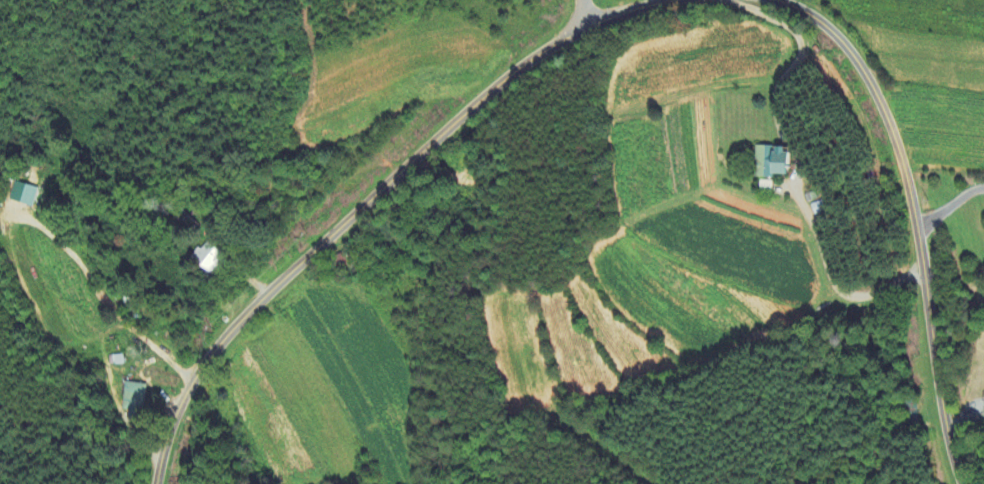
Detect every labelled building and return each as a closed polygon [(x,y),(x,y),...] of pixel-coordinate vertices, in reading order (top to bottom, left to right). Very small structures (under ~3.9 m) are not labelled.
[(780,177),(779,147),(752,148),(753,178),(780,177)] [(10,202),(34,208),(39,189),(15,183),(10,202)] [(144,415),(148,386),(123,383),(119,412),(144,415)]
